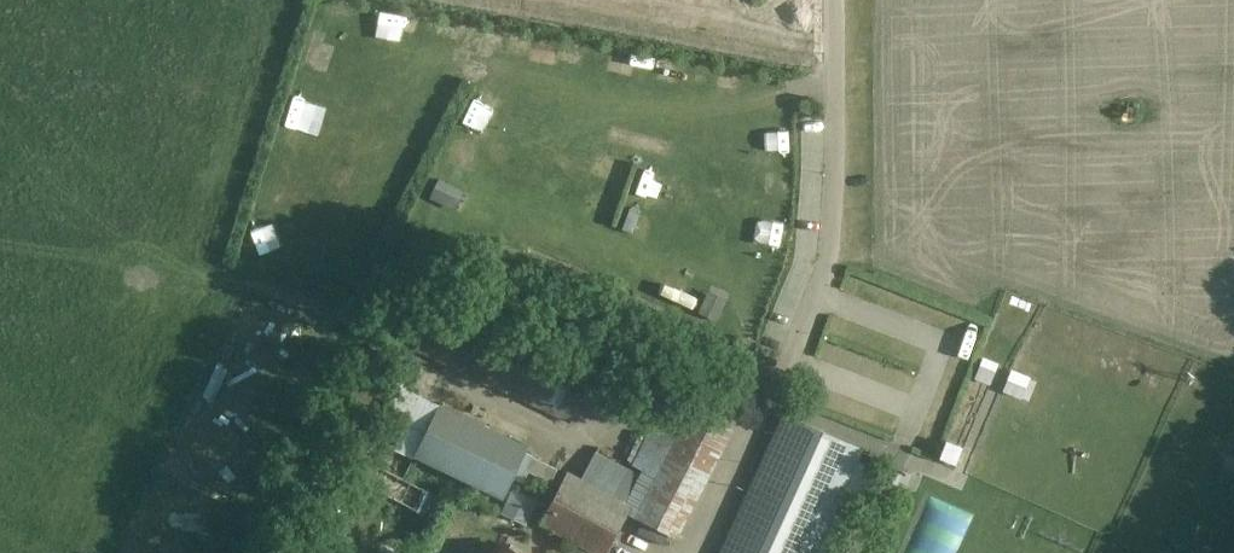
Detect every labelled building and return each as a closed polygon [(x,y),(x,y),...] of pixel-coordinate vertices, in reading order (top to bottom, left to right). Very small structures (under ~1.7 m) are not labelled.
[(466,102),(499,114),(508,89),(475,77),(466,102)] [(775,145),(799,144),(798,116),(774,118),(775,145)] [(439,179),(431,197),(448,205),(457,187),(439,179)] [(443,297),(414,350),(570,424),(594,369),(443,297)] [(727,305),(707,297),(699,313),(719,322),(727,305)] [(1030,377),(1012,371),(1004,392),(1023,398),(1030,377)] [(529,448),(439,405),(413,456),(503,500),(529,448)] [(600,448),(582,480),(583,480),(633,506),(629,515),(674,537),(731,430),(697,412),(683,438),(657,424),(634,467),(600,448)] [(719,552),(819,552),(865,451),(783,413),(719,552)] [(912,474),(904,470),(890,464),(883,477),(897,484),(899,480),(907,484),(912,474)] [(428,493),(387,473),(376,468),(366,488),(426,517),(435,497),(428,493)] [(629,515),(633,506),(583,480),(582,480),(582,481),(568,474),(540,525),(593,552),(607,552),(628,514),(629,515)] [(537,502),(512,489),(502,513),(527,525),(537,502)]
